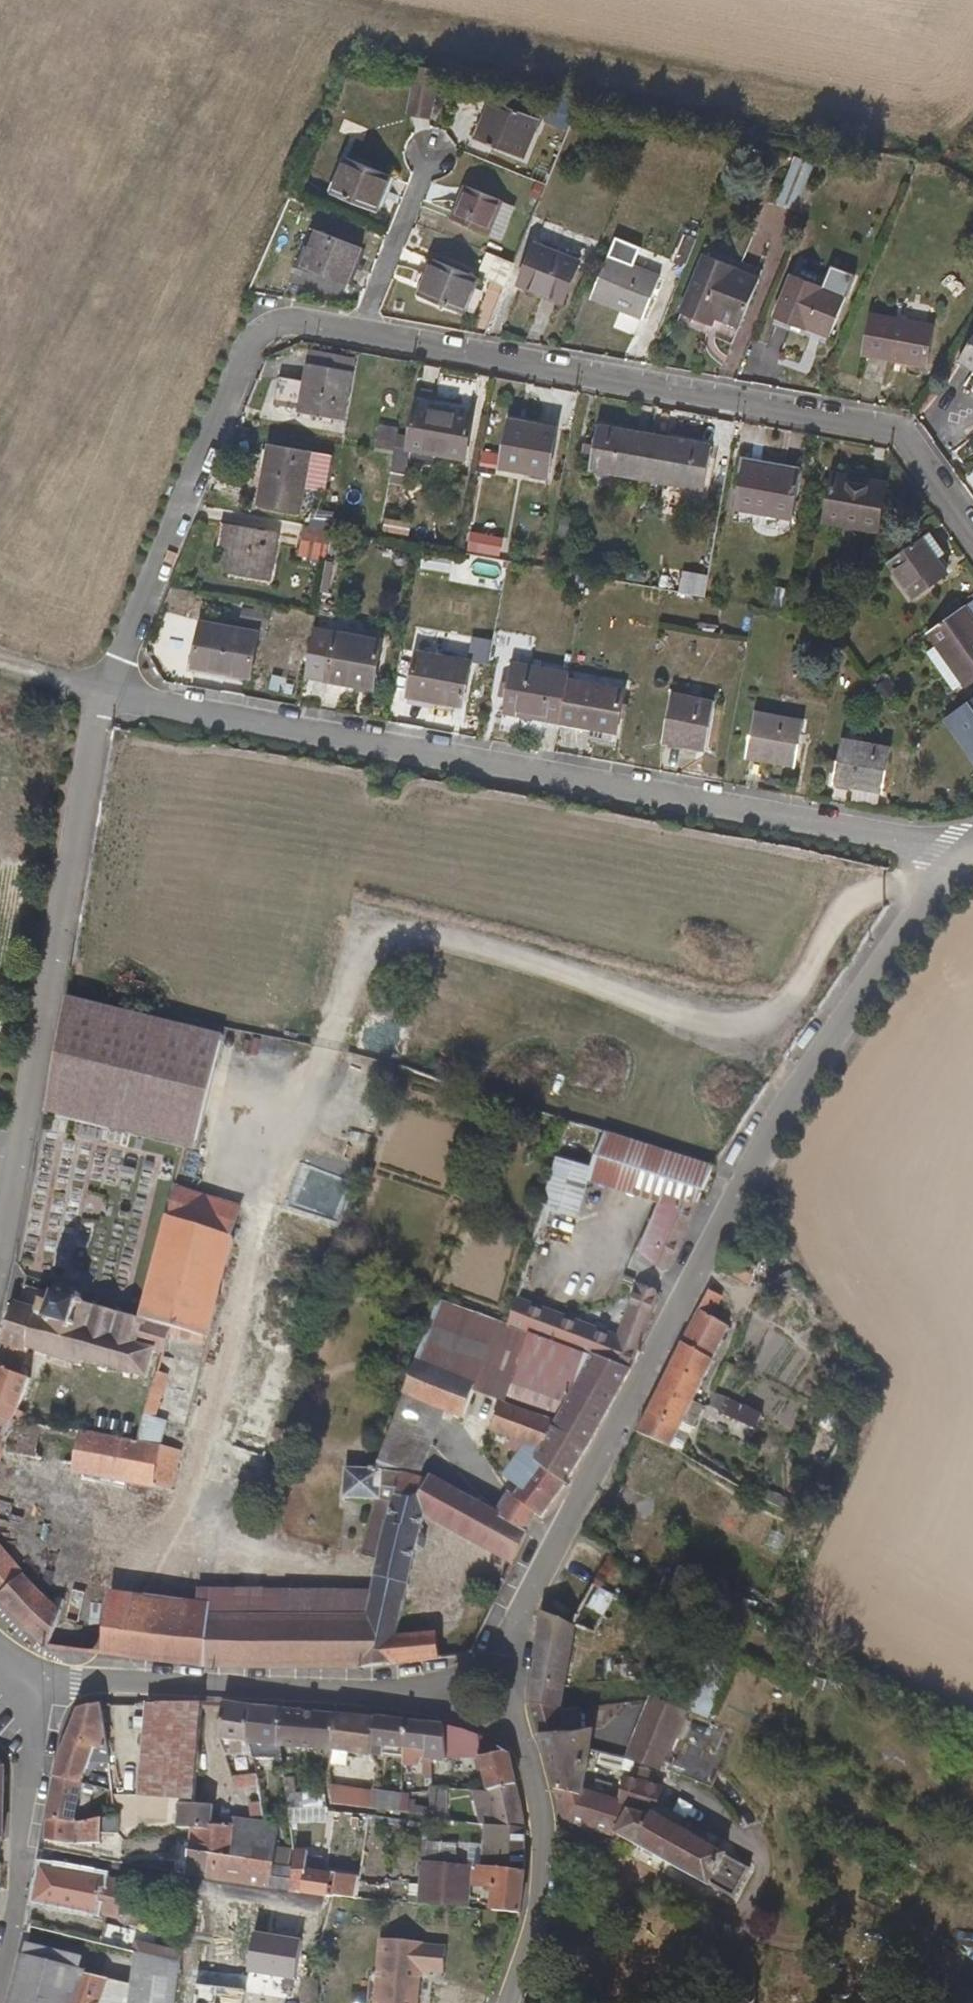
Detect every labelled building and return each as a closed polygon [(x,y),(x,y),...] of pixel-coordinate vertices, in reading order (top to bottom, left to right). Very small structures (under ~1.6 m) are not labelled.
[(421,127),(428,79),(410,77),(403,126),(421,127)] [(515,169),(532,127),(474,106),(480,123),(474,137),(480,144),(475,155),(515,169)] [(776,205),(796,213),(814,165),(794,158),(776,205)] [(313,197),(321,200),(352,212),(360,216),(375,178),(367,174),(328,160),(313,197)] [(426,203),(448,209),(452,192),(430,187),(426,203)] [(495,245),(508,210),(499,207),(459,191),(446,226),(495,245)] [(691,240),(677,235),(665,263),(680,270),(691,240)] [(341,295),(354,258),(309,241),(294,277),(341,295)] [(576,268),(528,248),(513,287),(529,293),(525,304),(557,315),(576,268)] [(728,351),(752,287),(757,274),(698,252),(696,259),(670,329),(728,351)] [(507,271),(481,259),(475,274),(487,279),(486,283),(499,289),(507,271)] [(658,285),(602,263),(586,302),(643,325),(658,285)] [(406,302),(456,321),(463,324),(478,286),(420,266),(406,302)] [(822,345),(837,304),(784,284),(768,323),(822,345)] [(922,371),(929,335),(864,323),(856,361),(922,371)] [(955,366),(970,375),(964,382),(972,388),(972,337),(955,366)] [(343,427),(354,366),(314,358),(306,392),(281,388),(276,415),(343,427)] [(475,412),(466,410),(464,420),(434,414),(435,405),(419,401),(408,458),(467,468),(474,422),(473,422),(475,412)] [(554,439),(507,431),(498,478),(545,485),(554,439)] [(581,479),(639,487),(648,443),(588,433),(581,479)] [(702,453),(648,443),(639,487),(641,487),(695,495),(702,453)] [(295,516),(308,460),(267,451),(254,507),(295,516)] [(727,519),(748,523),(746,531),(786,538),(798,470),(735,457),(728,486),(734,486),(727,519)] [(870,536),(876,492),(824,483),(816,526),(870,536)] [(276,536),(217,524),(211,552),(226,555),(221,578),(266,586),(276,536)] [(323,573),(332,532),(300,525),(293,568),(323,573)] [(931,562),(941,555),(927,536),(887,565),(910,596),(940,575),(931,562)] [(963,609),(972,624),(972,602),(963,609)] [(235,606),(232,628),(266,633),(270,611),(235,606)] [(972,624),(963,609),(926,635),(964,687),(972,680),(972,624)] [(258,641),(200,628),(191,671),(249,683),(258,641)] [(372,692),(381,646),(334,638),(325,684),(372,692)] [(414,652),(407,690),(403,708),(443,716),(445,707),(462,710),(470,663),(414,652)] [(554,724),(562,680),(564,674),(507,664),(497,714),(554,724)] [(611,735),(618,691),(562,680),(554,724),(552,734),(582,738),(583,730),(611,735)] [(700,750),(709,701),(668,692),(658,741),(700,750)] [(945,725),(972,767),(972,705),(945,725)] [(790,764),(796,725),(749,716),(742,756),(790,764)] [(883,749),(836,741),(827,783),(874,791),(883,749)] [(193,1150),(218,1039),(73,1006),(48,1118),(193,1150)] [(696,1204),(711,1170),(606,1131),(599,1151),(592,1168),(660,1192),(695,1203),(696,1204)] [(592,1168),(552,1154),(541,1204),(574,1215),(592,1168)] [(352,1198),(279,1171),(268,1206),(341,1230),(352,1198)] [(665,1272),(695,1203),(660,1192),(635,1251),(665,1272)] [(236,1215),(164,1198),(159,1225),(231,1242),(236,1215)] [(341,1230),(268,1206),(265,1205),(251,1250),(287,1261),(223,1448),(256,1457),(332,1256),(341,1230)] [(231,1242),(159,1225),(136,1322),(169,1330),(196,1335),(206,1338),(231,1242)] [(771,1262),(782,1240),(774,1236),(769,1246),(749,1237),(730,1275),(758,1289),(766,1271),(773,1274),(778,1264),(771,1262)] [(604,1359),(635,1374),(665,1293),(643,1287),(623,1338),(530,1293),(522,1320),(604,1359)] [(736,1298),(723,1292),(648,1435),(683,1454),(745,1328),(726,1319),(736,1298)] [(167,1338),(169,1330),(136,1322),(112,1317),(113,1311),(114,1305),(107,1304),(105,1310),(87,1306),(89,1299),(80,1297),(78,1298),(77,1303),(64,1300),(65,1295),(64,1294),(59,1293),(57,1294),(56,1298),(54,1306),(50,1306),(48,1314),(25,1308),(21,1311),(11,1351),(12,1355),(35,1360),(36,1359),(85,1375),(88,1369),(111,1374),(113,1378),(116,1379),(118,1376),(132,1379),(133,1382),(136,1383),(138,1380),(145,1382),(153,1352),(163,1353),(167,1338)] [(169,1330),(167,1338),(194,1344),(196,1335),(169,1330)] [(543,1516),(586,1455),(635,1374),(604,1359),(569,1418),(482,1387),(484,1376),(424,1350),(395,1430),(409,1434),(423,1396),(539,1447),(519,1483),(527,1487),(520,1503),(529,1508),(543,1516)] [(35,1360),(12,1355),(8,1366),(32,1372),(35,1360)] [(8,1366),(0,1388),(0,1419),(25,1425),(27,1416),(23,1414),(33,1386),(28,1384),(32,1372),(8,1366)] [(157,1376),(153,1374),(148,1394),(145,1393),(135,1426),(127,1423),(121,1448),(25,1425),(0,1419),(0,1488),(11,1459),(73,1471),(71,1480),(164,1501),(174,1461),(158,1457),(163,1433),(155,1431),(168,1378),(157,1376)] [(417,1435),(409,1434),(395,1430),(380,1468),(404,1470),(417,1435)] [(380,1468),(351,1465),(349,1489),(379,1492),(362,1546),(382,1551),(365,1590),(209,1590),(210,1603),(212,1680),(318,1677),(338,1676),(440,1659),(433,1630),(391,1628),(423,1541),(428,1542),(433,1528),(432,1527),(433,1517),(517,1562),(519,1562),(532,1534),(519,1527),(438,1483),(437,1486),(404,1470),(380,1468)] [(543,1516),(529,1508),(519,1527),(532,1534),(543,1516)] [(10,1621),(57,1661),(72,1619),(38,1599),(31,1593),(0,1552),(0,1610),(10,1621)] [(711,1605),(670,1580),(624,1552),(588,1626),(605,1637),(624,1601),(693,1642),(711,1605)] [(132,1605),(132,1671),(212,1680),(210,1603),(132,1605)] [(107,1668),(132,1671),(132,1605),(109,1606),(107,1668)] [(57,1661),(107,1668),(109,1606),(77,1606),(72,1619),(57,1661)] [(544,1674),(572,1683),(579,1627),(550,1613),(545,1659),(549,1661),(544,1674)] [(631,1662),(628,1644),(591,1650),(596,1680),(625,1676),(634,1674),(631,1662)] [(716,1669),(721,1657),(712,1652),(706,1665),(716,1669)] [(657,1664),(656,1658),(631,1662),(634,1674),(658,1670),(657,1664)] [(678,1673),(675,1680),(704,1694),(712,1677),(682,1663),(678,1673)] [(596,1680),(572,1683),(544,1674),(539,1688),(538,1694),(538,1698),(553,1701),(553,1728),(567,1724),(572,1695),(625,1691),(625,1676),(596,1680)] [(699,1706),(704,1694),(675,1680),(670,1692),(699,1706)] [(45,1774),(44,1782),(68,1783),(68,1781),(69,1779),(88,1742),(95,1742),(96,1748),(105,1747),(101,1707),(82,1708),(78,1709),(76,1711),(72,1716),(56,1744),(46,1766),(45,1774)] [(186,1797),(198,1707),(146,1709),(135,1796),(186,1797)] [(264,1748),(267,1712),(239,1710),(238,1713),(233,1747),(238,1747),(264,1748)] [(269,1749),(293,1750),(296,1714),(267,1712),(264,1748),(263,1753),(268,1754),(269,1749)] [(348,1753),(348,1718),(296,1714),(293,1750),(348,1753)] [(389,1744),(390,1721),(348,1718),(348,1753),(348,1755),(388,1756),(389,1744)] [(389,1744),(420,1746),(422,1723),(390,1721),(389,1744)] [(450,1754),(468,1754),(472,1728),(422,1723),(420,1746),(444,1748),(444,1754),(450,1754)] [(567,1724),(553,1728),(546,1731),(559,1780),(586,1788),(601,1738),(580,1739),(576,1724),(567,1725),(567,1724)] [(497,1787),(522,1789),(510,1746),(490,1732),(472,1728),(468,1754),(493,1755),(497,1787)] [(657,1736),(659,1733),(654,1731),(643,1755),(671,1769),(681,1748),(657,1736)] [(448,1783),(463,1784),(464,1765),(454,1764),(454,1757),(450,1757),(448,1783)] [(616,1797),(586,1788),(559,1780),(567,1812),(617,1833),(735,1897),(752,1865),(652,1811),(663,1786),(630,1771),(616,1797)] [(234,1779),(235,1791),(257,1788),(256,1777),(234,1779)] [(44,1782),(41,1823),(64,1819),(70,1784),(68,1783),(44,1782)] [(459,1787),(463,1787),(463,1784),(448,1783),(448,1798),(458,1798),(459,1787)] [(497,1787),(497,1821),(522,1823),(523,1807),(522,1789),(497,1787)] [(339,1789),(339,1805),(378,1808),(379,1797),(379,1793),(339,1789)] [(287,1796),(288,1811),(326,1808),(325,1793),(287,1796)] [(400,1800),(379,1797),(378,1808),(399,1811),(400,1800)] [(198,1809),(197,1833),(203,1833),(219,1835),(220,1826),(224,1805),(210,1807),(198,1809)] [(110,1811),(64,1819),(41,1823),(39,1838),(52,1840),(91,1838),(93,1830),(112,1828),(110,1811)] [(497,1821),(488,1868),(516,1871),(517,1871),(524,1823),(522,1823),(497,1821)] [(287,1888),(289,1866),(243,1862),(247,1838),(228,1836),(228,1828),(220,1826),(219,1835),(203,1833),(202,1843),(200,1852),(188,1850),(184,1876),(287,1888)] [(294,1834),(285,1834),(248,1832),(247,1838),(243,1862),(289,1866),(294,1834)] [(454,1845),(434,1843),(433,1862),(453,1865),(454,1845)] [(453,1865),(433,1862),(429,1905),(468,1910),(471,1888),(473,1867),(453,1865)] [(317,1877),(318,1869),(289,1866),(287,1888),(315,1891),(317,1877)] [(507,1914),(516,1871),(488,1868),(473,1867),(471,1888),(489,1890),(485,1912),(507,1914)] [(112,1921),(119,1880),(38,1874),(30,1905),(112,1921)] [(353,1895),(355,1882),(317,1877),(315,1891),(353,1895)] [(143,1955),(156,1957),(159,1937),(107,1929),(104,1949),(143,1955)] [(300,1938),(254,1932),(248,1972),(294,1979),(300,1938)] [(445,1943),(376,1938),(371,2002),(418,2002),(420,1973),(443,1974),(445,1943)] [(156,1957),(143,1955),(141,1988),(85,1985),(80,2002),(169,2002),(177,1960),(156,1957)] [(86,1981),(24,1965),(14,2002),(80,2002),(85,1985),(86,1981)]
